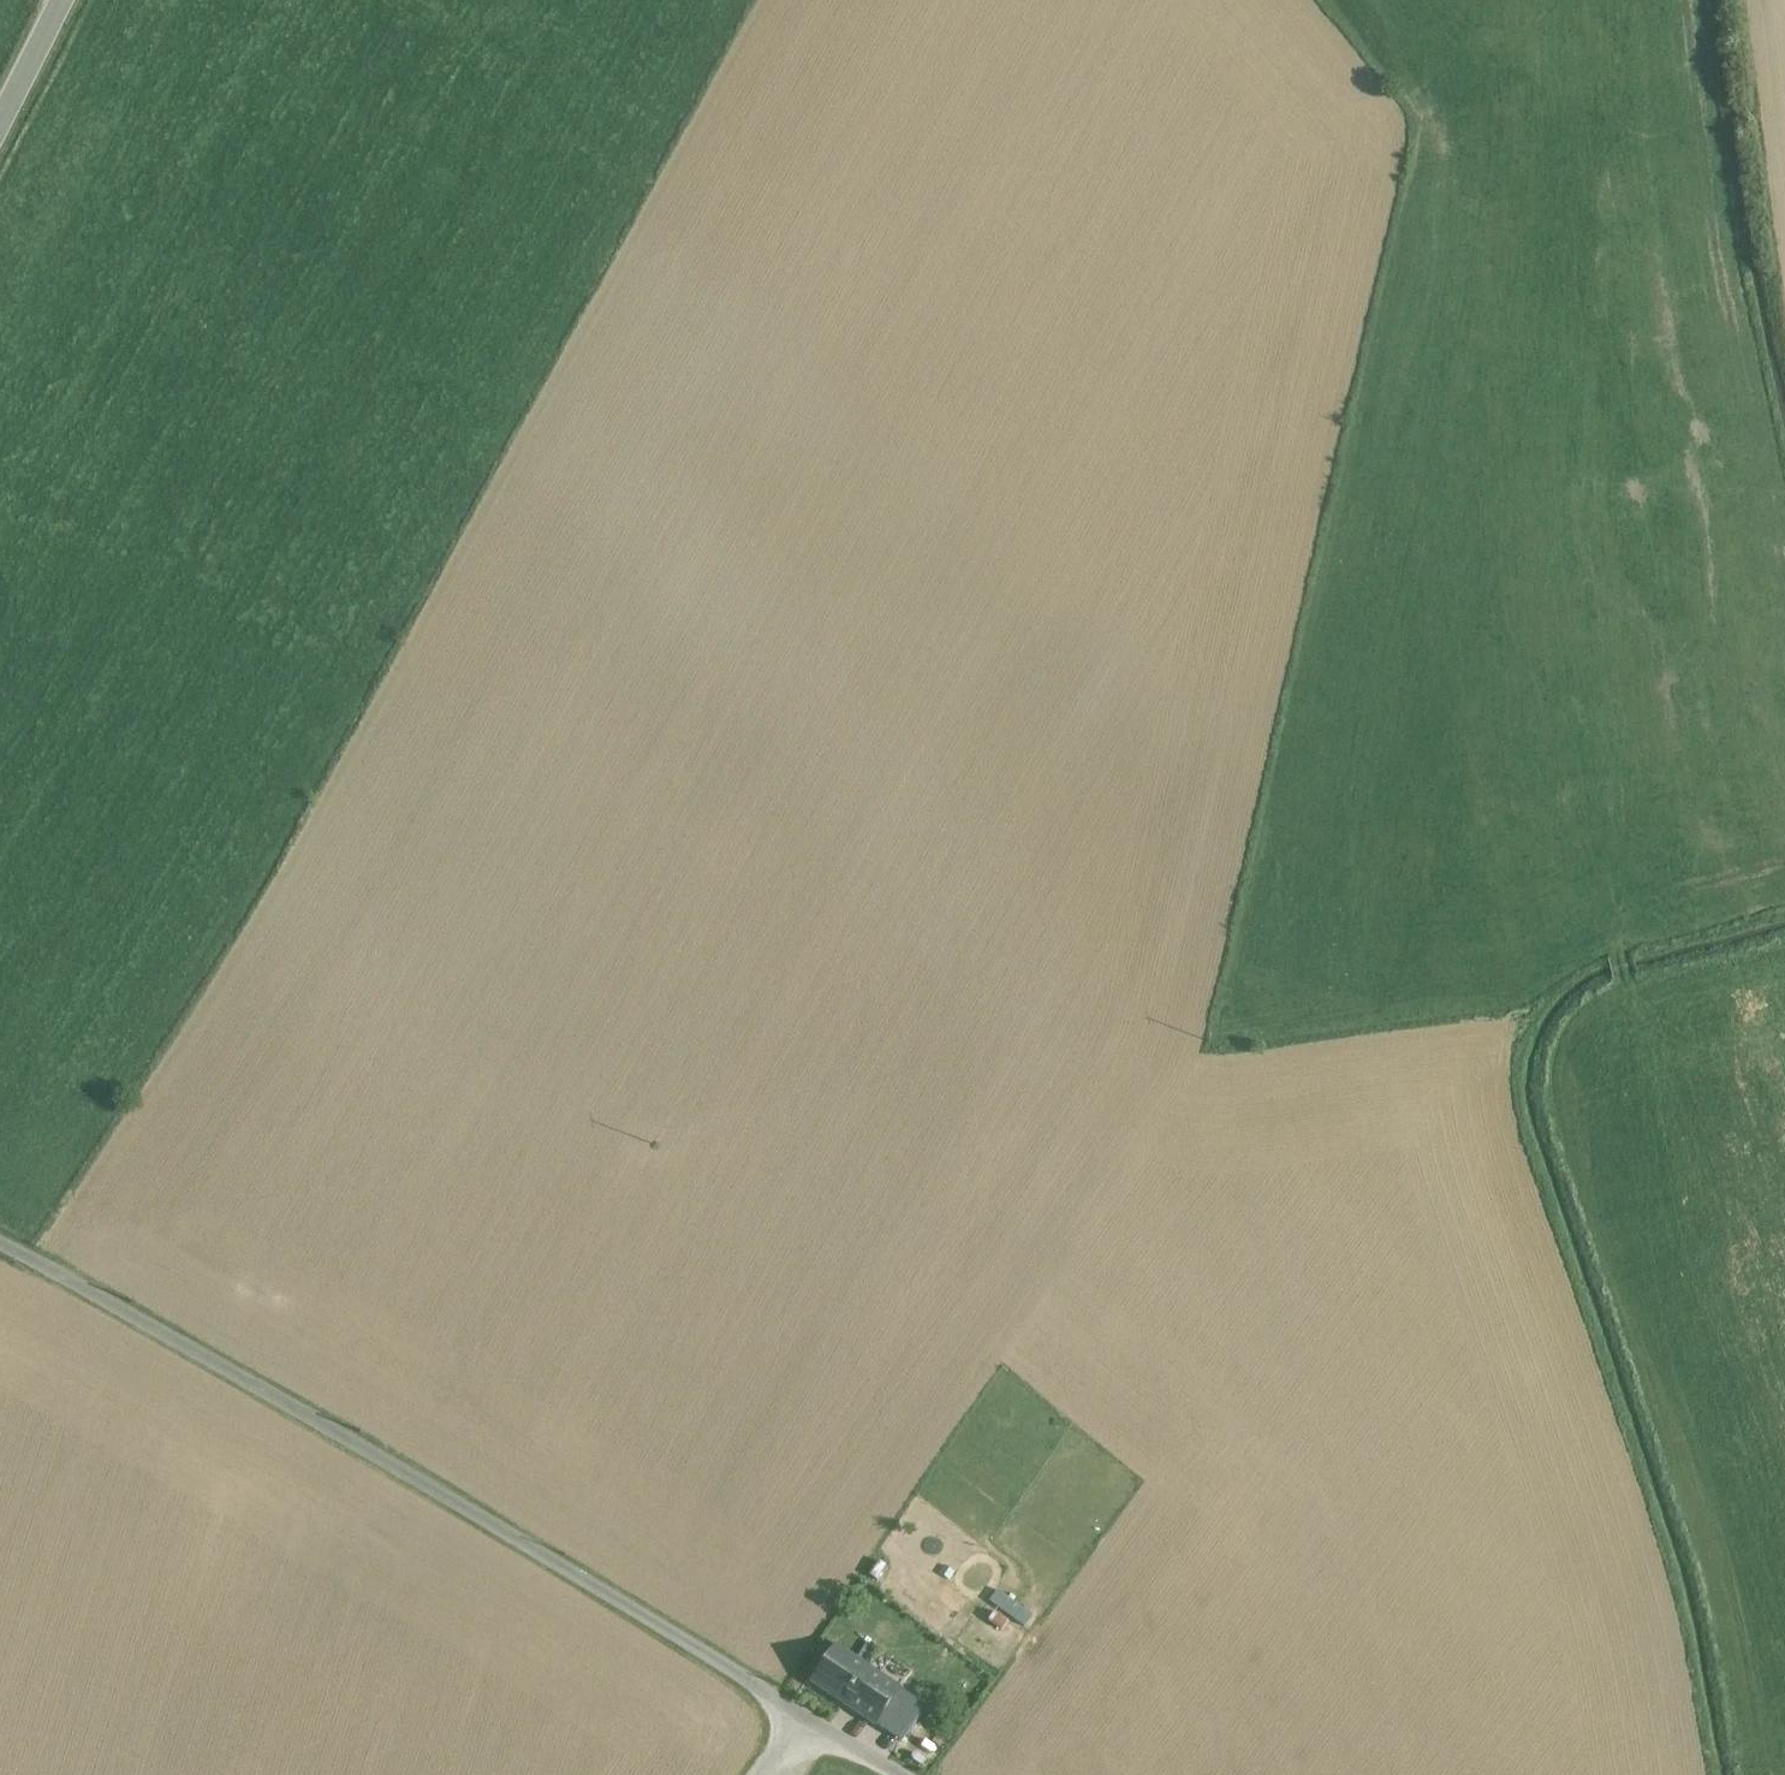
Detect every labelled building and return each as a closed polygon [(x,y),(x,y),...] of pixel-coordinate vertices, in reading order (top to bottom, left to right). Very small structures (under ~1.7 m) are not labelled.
[(869,1670),(858,1662),(838,1648),(814,1684),(845,1705),(869,1670)] [(876,1726),(892,1703),(900,1691),(870,1670),(846,1706),(876,1726)] [(891,1730),(900,1716),(888,1708),(880,1722),(879,1722),(891,1730)]
